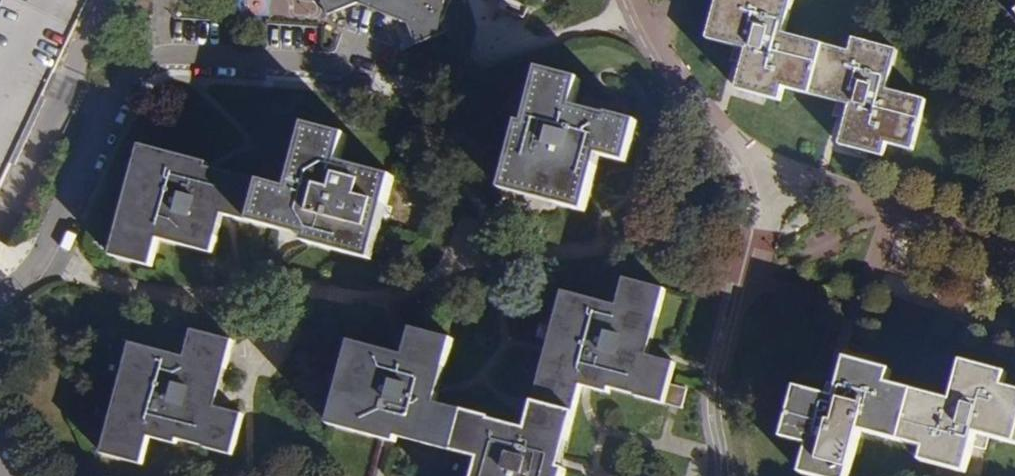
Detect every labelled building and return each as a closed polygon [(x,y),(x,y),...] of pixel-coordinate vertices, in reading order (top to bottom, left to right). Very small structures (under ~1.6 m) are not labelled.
[(0,7),(0,181),(7,166),(16,170),(47,104),(39,100),(86,0),(3,0),(0,7)] [(337,11),(333,0),(321,0),(328,15),(337,11)] [(337,11),(355,4),(364,6),(366,3),(374,6),(387,0),(333,0),(337,11)] [(374,6),(383,9),(386,5),(401,10),(397,18),(408,24),(417,47),(446,34),(441,23),(450,0),(387,0),(374,6)] [(500,13),(522,21),(528,9),(550,0),(506,0),(500,13)] [(711,41),(750,51),(739,90),(783,102),(786,89),(850,106),(848,115),(840,145),(869,152),(884,156),(888,143),(911,149),(923,100),(885,90),(895,51),(851,39),(848,52),(789,36),(798,0),(722,0),(711,41)] [(383,9),(374,6),(369,8),(397,18),(401,10),(386,5),(383,9)] [(516,116),(497,181),(535,192),(579,204),(595,147),(623,154),(633,117),(624,114),(567,98),(574,73),(535,63),(520,117),(516,116)] [(285,188),(262,182),(251,222),(289,232),(301,236),(300,240),(367,258),(390,176),(335,160),(342,135),(302,124),(285,188)] [(220,213),(251,222),(262,182),(207,167),(202,166),(204,161),(140,144),(109,257),(147,267),(154,240),(208,255),(218,219),(220,213)] [(543,348),(530,395),(571,406),(577,382),(606,390),(607,384),(678,403),(680,393),(683,382),(666,378),(672,357),(644,350),(662,280),(639,274),(622,270),(614,300),(560,285),(543,348)] [(396,435),(447,449),(458,408),(429,400),(434,384),(446,337),(407,326),(399,354),(349,341),(327,423),(394,441),(396,435)] [(129,344),(97,460),(137,471),(145,442),(172,450),(175,442),(230,457),(241,417),(212,409),(216,395),(230,343),(189,332),(181,359),(129,344)] [(794,390),(780,439),(804,446),(796,474),(802,475),(844,475),(857,431),(921,450),(917,463),(961,475),(969,448),(973,435),(989,440),(1014,447),(1014,394),(1002,390),(1006,378),(960,365),(949,404),(885,386),(888,373),(844,361),(836,387),(832,401),(817,397),(794,390)] [(832,401),(836,387),(828,385),(821,383),(817,397),(832,401)] [(680,393),(678,403),(686,405),(689,395),(680,393)] [(458,408),(447,449),(480,458),(475,475),(561,475),(564,467),(555,464),(571,406),(530,395),(526,408),(522,425),(458,408)] [(985,453),(989,440),(973,435),(969,448),(978,451),(985,453)]
